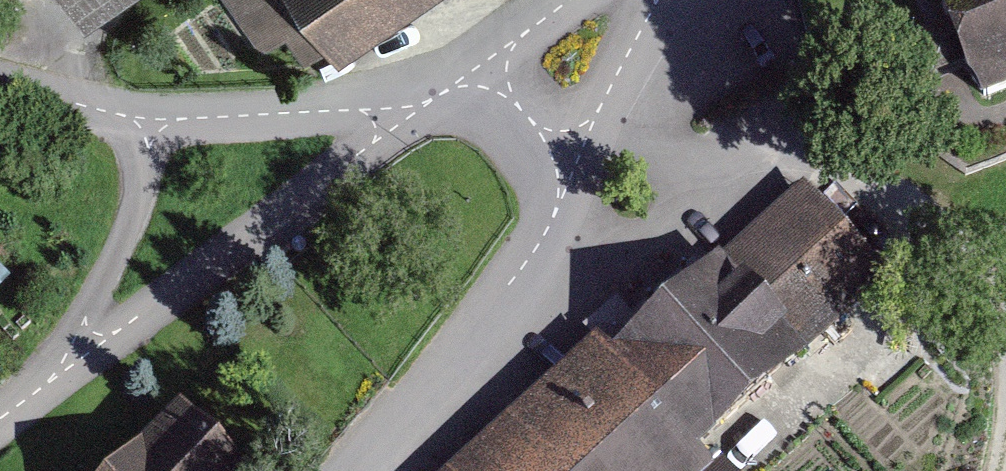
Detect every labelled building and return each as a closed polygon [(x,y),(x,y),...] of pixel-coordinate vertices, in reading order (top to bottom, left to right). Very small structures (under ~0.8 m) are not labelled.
[(105,10),(121,0),(99,0),(105,10)] [(267,52),(293,36),(312,67),(344,47),(352,58),(446,0),(235,0),(267,52)] [(951,23),(917,35),(925,56),(932,77),(966,64),(978,97),(1005,87),(1005,0),(942,0),(951,23)] [(429,470),(738,470),(705,434),(888,274),(800,174),(610,341),(596,324),(429,470)] [(206,406),(140,470),(271,470),(206,406)]
